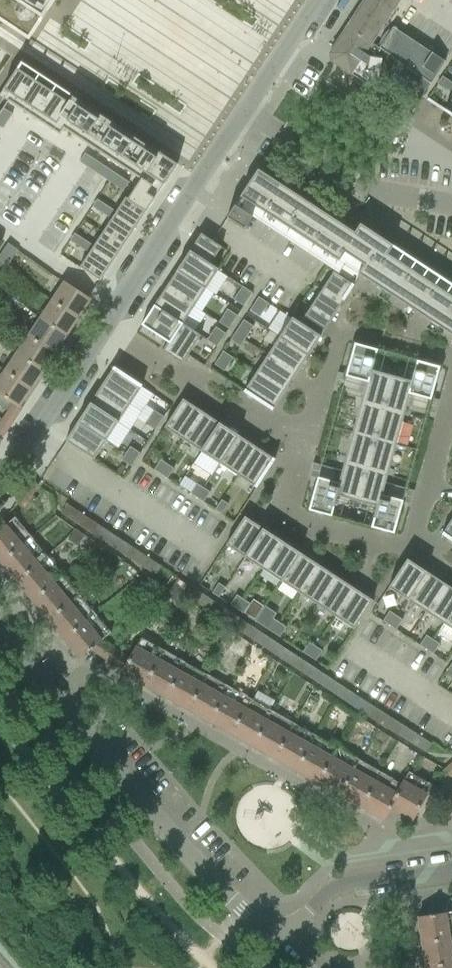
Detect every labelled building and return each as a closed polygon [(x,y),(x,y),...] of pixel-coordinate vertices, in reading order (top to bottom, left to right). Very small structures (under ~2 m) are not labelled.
[(28,40),(45,15),(55,0),(0,0),(0,21),(28,40)] [(358,12),(381,27),(392,11),(375,0),(366,0),(358,12)] [(392,11),(399,0),(375,0),(392,11)] [(358,12),(347,28),(370,44),(375,35),(381,27),(358,12)] [(393,27),(379,48),(430,84),(445,62),(393,27)] [(347,28),(330,54),(332,61),(338,66),(341,68),(350,73),(399,105),(411,113),(430,84),(379,48),(371,42),(370,44),(347,28)] [(0,94),(0,113),(3,108),(8,101),(17,107),(39,73),(23,63),(21,62),(0,94)] [(39,73),(17,107),(34,118),(56,85),(39,73)] [(437,84),(445,90),(450,82),(442,76),(437,84)] [(56,85),(34,118),(51,130),(73,96),(56,85)] [(73,96),(51,130),(59,135),(63,129),(72,135),(90,107),(73,96)] [(444,111),(451,117),(451,99),(445,109),(444,111)] [(90,107),(72,135),(90,146),(108,119),(90,107)] [(0,113),(0,117),(7,122),(12,114),(3,108),(0,113)] [(108,119),(90,146),(107,158),(125,130),(108,119)] [(125,130),(107,158),(124,169),(142,142),(125,130)] [(142,142),(124,169),(140,179),(141,180),(159,152),(142,142)] [(140,179),(127,199),(146,211),(158,191),(163,185),(177,164),(159,152),(141,180),(140,179)] [(85,153),(79,162),(88,168),(93,159),(85,153)] [(88,168),(97,174),(98,173),(102,165),(93,159),(88,168)] [(103,164),(98,173),(107,179),(112,170),(103,164)] [(244,228),(257,208),(332,257),(361,276),(368,280),(368,279),(385,254),(391,245),(359,224),(354,233),(257,169),(240,196),(226,217),(244,228)] [(107,179),(106,180),(108,181),(115,186),(116,184),(120,177),(111,171),(107,179)] [(116,184),(115,186),(123,191),(124,189),(128,182),(120,177),(116,184)] [(125,197),(114,215),(134,228),(146,211),(127,199),(125,197)] [(97,199),(92,206),(100,212),(105,205),(97,199)] [(105,205),(100,212),(109,218),(114,210),(105,205)] [(114,215),(102,232),(123,246),(134,228),(114,215)] [(102,232),(91,250),(111,263),(123,246),(102,232)] [(74,233),(69,241),(78,246),(83,239),(74,233)] [(211,240),(201,234),(190,251),(208,263),(210,264),(221,247),(211,240)] [(83,239),(78,246),(87,252),(91,244),(83,239)] [(0,254),(0,256),(9,262),(18,250),(7,243),(0,254)] [(391,245),(385,254),(368,279),(368,280),(451,336),(451,284),(391,245)] [(91,250),(79,267),(100,281),(111,263),(91,250)] [(190,251),(177,269),(178,269),(205,287),(206,288),(217,271),(218,269),(210,264),(208,263),(190,251)] [(1,275),(9,262),(0,256),(0,274),(1,275)] [(177,269),(165,288),(166,288),(193,306),(194,306),(206,288),(205,287),(178,269),(177,269)] [(333,272),(322,289),(323,289),(342,302),(354,285),(333,272)] [(64,283),(52,301),(77,317),(89,299),(88,299),(73,288),(64,283)] [(252,293),(242,286),(238,293),(247,299),(248,299),(252,293)] [(165,288),(153,306),(181,324),(182,325),(182,324),(194,331),(205,315),(193,307),(194,306),(193,306),(166,288),(165,288)] [(322,289),(311,306),(312,306),(331,319),(341,304),(342,302),(323,289),(322,289)] [(247,299),(238,293),(233,299),(243,306),(248,299),(247,299)] [(268,303),(258,297),(254,304),(263,310),(264,310),(268,303)] [(52,301),(41,319),(66,335),(77,317),(52,301)] [(249,310),(259,317),(264,310),(263,310),(254,304),(249,310)] [(153,306),(141,325),(168,342),(168,343),(169,343),(182,325),(181,324),(153,306)] [(311,306),(300,323),(320,336),(330,321),(331,319),(312,306),(311,306)] [(237,316),(227,309),(223,316),(232,322),(233,322),(237,316)] [(218,322),(228,329),(233,322),(232,322),(223,316),(218,322)] [(300,323),(292,317),(291,318),(280,336),(281,337),(308,355),(320,336),(300,323)] [(41,319),(29,336),(54,353),(66,335),(41,319)] [(249,333),(253,326),(243,320),(239,327),(249,333)] [(187,355),(200,335),(194,331),(182,324),(182,325),(169,343),(168,343),(168,342),(162,351),(182,364),(187,355)] [(225,334),(215,327),(211,333),(221,340),(225,334)] [(244,340),(249,333),(239,327),(234,333),(244,340)] [(221,340),(211,333),(207,340),(216,347),(221,340)] [(230,340),(240,346),(244,340),(234,333),(230,340)] [(29,336),(17,354),(42,370),(54,353),(29,336)] [(280,336),(267,355),(268,355),(296,373),(307,356),(308,355),(281,337),(280,336)] [(361,379),(368,381),(371,370),(377,349),(354,343),(345,375),(353,377),(361,379)] [(228,364),(233,358),(223,351),(218,358),(228,364)] [(17,354),(5,371),(30,388),(42,370),(17,354)] [(267,355),(255,373),(256,373),(273,384),(283,391),(284,392),(296,373),(268,355),(267,355)] [(214,364),(224,371),(228,364),(218,358),(214,364)] [(431,398),(439,367),(417,360),(411,381),(408,392),(415,394),(423,396),(431,398)] [(101,385),(130,404),(142,385),(113,367),(101,385)] [(391,375),(371,370),(368,381),(361,379),(357,392),(363,394),(361,401),(382,407),(391,375)] [(18,407),(18,406),(30,388),(5,371),(0,380),(0,395),(18,407)] [(341,388),(345,374),(338,372),(334,386),(341,388)] [(256,373),(255,373),(243,392),(272,410),(284,392),(283,391),(273,384),(256,373)] [(353,377),(345,375),(345,374),(341,388),(349,390),(353,377)] [(415,394),(408,392),(411,381),(391,375),(382,407),(404,413),(406,406),(412,407),(415,394)] [(361,379),(353,377),(349,390),(357,392),(361,379)] [(118,422),(130,404),(101,385),(89,404),(118,422)] [(419,409),(423,396),(415,394),(412,407),(419,409)] [(8,411),(0,423),(0,434),(4,436),(22,409),(18,406),(18,407),(0,395),(0,406),(8,411)] [(431,398),(423,396),(419,409),(427,411),(431,398)] [(431,398),(427,411),(435,414),(439,400),(438,400),(437,400),(431,398)] [(164,427),(182,440),(200,412),(201,411),(182,399),(176,408),(164,427)] [(374,438),(382,407),(361,401),(352,432),(374,438)] [(89,404),(77,422),(78,423),(106,441),(106,440),(118,448),(129,430),(118,422),(89,404)] [(404,413),(382,407),(374,438),(396,444),(404,413)] [(149,417),(156,422),(159,423),(159,424),(163,417),(153,410),(153,411),(149,417)] [(182,440),(201,452),(219,424),(219,423),(201,411),(200,412),(182,440)] [(149,417),(145,423),(145,424),(155,430),(159,424),(159,423),(156,422),(149,417)] [(106,441),(77,422),(65,441),(94,459),(101,448),(106,441)] [(201,452),(219,464),(224,457),(237,436),(238,435),(219,423),(219,424),(201,452)] [(365,470),(374,438),(352,432),(343,464),(344,464),(365,470)] [(219,464),(237,476),(256,448),(256,447),(238,435),(237,436),(224,457),(219,464)] [(396,444),(374,438),(365,470),(387,476),(396,444)] [(130,447),(129,447),(125,453),(135,460),(136,458),(140,453),(130,447)] [(256,448),(237,476),(256,488),(275,459),(256,447),(256,448)] [(125,453),(121,459),(121,460),(131,466),(135,460),(125,453)] [(160,460),(154,470),(160,474),(167,464),(160,460)] [(317,478),(320,465),(313,463),(309,476),(317,478)] [(160,474),(166,478),(167,478),(174,468),(167,464),(160,474)] [(356,501),(365,470),(344,464),(343,464),(341,471),(336,469),(332,483),(340,485),(337,496),(356,501)] [(317,478),(324,480),(328,467),(321,465),(320,465),(317,478)] [(336,469),(328,467),(324,480),(332,483),(336,469)] [(365,470),(356,501),(376,507),(379,496),(380,496),(387,498),(391,484),(385,483),(387,476),(365,470)] [(331,516),(337,496),(340,485),(332,483),(317,478),(308,510),(331,516)] [(190,493),(190,494),(197,498),(203,488),(196,483),(190,493)] [(391,484),(387,498),(395,500),(398,487),(391,485),(391,484)] [(395,500),(402,502),(406,489),(405,488),(398,487),(395,500)] [(210,492),(203,488),(197,498),(203,502),(210,492)] [(406,489),(403,501),(402,502),(410,504),(414,491),(411,490),(406,489)] [(387,498),(380,496),(379,496),(376,507),(371,527),(393,533),(402,502),(395,500),(387,498)] [(221,500),(215,510),(221,514),(228,504),(221,500)] [(70,519),(76,510),(67,505),(61,513),(70,519)] [(76,510),(70,519),(78,525),(84,516),(76,510)] [(87,530),(93,522),(84,516),(78,525),(87,530)] [(262,529),(263,528),(244,516),(238,525),(226,545),(244,557),(262,529)] [(33,538),(15,517),(2,527),(0,529),(0,562),(2,564),(33,538)] [(441,534),(451,542),(451,518),(441,534)] [(95,536),(101,527),(93,522),(87,530),(95,536)] [(101,527),(95,536),(103,542),(109,533),(101,527)] [(263,528),(262,529),(244,557),(262,569),(281,541),(281,540),(263,528)] [(109,533),(103,542),(112,547),(118,539),(109,533)] [(17,583),(48,557),(33,538),(2,564),(17,583)] [(120,553),(126,544),(118,539),(112,547),(120,553)] [(281,540),(281,541),(262,569),(280,581),(299,553),(299,552),(281,540)] [(126,544),(120,553),(129,559),(135,550),(126,544)] [(137,565),(143,556),(135,550),(129,559),(137,565)] [(299,552),(299,553),(280,581),(299,593),(317,565),(317,564),(299,552)] [(143,556),(137,565),(146,570),(152,561),(143,556)] [(33,602),(64,576),(48,557),(17,583),(33,602)] [(397,573),(397,574),(397,577),(395,577),(388,588),(406,600),(425,571),(406,559),(397,573)] [(152,561),(146,570),(154,576),(160,567),(152,561)] [(317,564),(317,565),(299,593),(317,605),(336,577),(336,576),(317,564)] [(425,612),(444,583),(425,571),(406,600),(425,612)] [(48,621),(79,595),(64,576),(33,602),(48,621)] [(336,576),(336,577),(317,605),(335,617),(354,588),(353,588),(336,576)] [(218,583),(212,593),(218,597),(225,587),(224,587),(218,583)] [(451,611),(451,589),(444,583),(425,612),(443,624),(451,611)] [(195,602),(201,593),(197,591),(196,590),(191,587),(185,596),(195,602)] [(335,617),(354,629),(366,610),(372,600),(354,588),(335,617)] [(206,609),(212,600),(201,593),(195,602),(206,609)] [(64,640),(95,614),(79,595),(48,621),(64,640)] [(236,609),(243,599),(236,595),(230,605),(236,609)] [(249,603),(243,599),(236,609),(243,614),(250,603),(249,603)] [(216,616),(222,607),(212,600),(206,609),(216,616)] [(254,621),(262,609),(251,602),(250,603),(243,614),(254,621)] [(227,623),(233,614),(222,607),(216,616),(227,623)] [(262,609),(254,621),(266,628),(272,618),(274,617),(262,609)] [(389,626),(396,615),(389,611),(382,621),(389,626)] [(443,624),(451,629),(451,611),(443,624)] [(80,659),(91,649),(101,641),(111,633),(95,614),(64,640),(80,659)] [(237,630),(243,621),(233,614),(227,623),(237,630)] [(402,620),(396,615),(389,626),(396,630),(402,620)] [(272,618),(266,628),(273,633),(279,623),(273,619),(272,618)] [(247,637),(253,628),(243,621),(237,630),(247,637)] [(273,633),(279,637),(286,627),(285,627),(279,623),(273,633)] [(253,628),(247,637),(258,644),(264,635),(253,628)] [(268,650),(274,641),(264,635),(258,644),(268,650)] [(426,649),(432,640),(426,636),(426,635),(419,645),(426,650),(426,649)] [(121,672),(143,684),(162,649),(141,637),(130,658),(123,669),(121,672)] [(426,649),(426,650),(433,654),(439,644),(433,640),(432,640),(426,649)] [(91,649),(123,669),(130,658),(101,641),(91,649)] [(274,641),(268,650),(279,657),(285,648),(274,641)] [(308,642),(302,652),(309,657),(309,656),(315,646),(308,642)] [(315,661),(322,651),(315,646),(309,656),(309,657),(315,661)] [(289,664),(295,655),(285,648),(279,657),(289,664)] [(164,696),(184,661),(162,649),(143,684),(164,696)] [(300,671),(306,662),(295,655),(289,664),(300,671)] [(186,709),(206,673),(184,661),(164,696),(186,709)] [(310,678),(316,669),(306,662),(300,671),(310,678)] [(316,669),(310,678),(320,685),(326,676),(324,674),(316,669)] [(186,709),(208,721),(228,686),(206,673),(186,709)] [(331,692),(337,682),(326,676),(320,685),(331,692)] [(341,698),(347,689),(337,682),(331,692),(341,698)] [(230,733),(249,698),(228,686),(208,721),(230,733)] [(352,705),(358,696),(347,689),(341,698),(352,705)] [(362,712),(368,703),(358,696),(352,705),(362,712)] [(251,745),(271,710),(249,698),(230,733),(251,745)] [(372,719),(378,710),(368,703),(362,712),(372,719)] [(273,757),(293,722),(271,710),(251,745),(273,757)] [(378,710),(372,719),(383,726),(389,717),(378,710)] [(393,733),(399,724),(389,717),(383,726),(393,733)] [(295,770),(315,735),(293,722),(273,757),(295,770)] [(404,739),(410,730),(399,724),(393,733),(404,739)] [(410,730),(404,739),(414,746),(420,737),(410,730)] [(317,782),(336,747),(315,735),(295,770),(317,782)] [(431,744),(420,737),(414,746),(425,753),(431,744)] [(338,794),(358,759),(336,747),(317,782),(338,794)] [(360,806),(380,771),(358,759),(338,794),(360,806)] [(443,784),(451,776),(451,762),(437,777),(443,784)] [(360,806),(383,819),(390,807),(402,784),(380,771),(360,806)] [(390,807),(402,813),(412,819),(414,817),(420,807),(419,807),(424,798),(432,784),(408,771),(402,784),(390,807)] [(451,937),(451,912),(444,913),(418,917),(422,942),(451,937)] [(451,963),(451,937),(422,942),(426,967),(451,963)]
